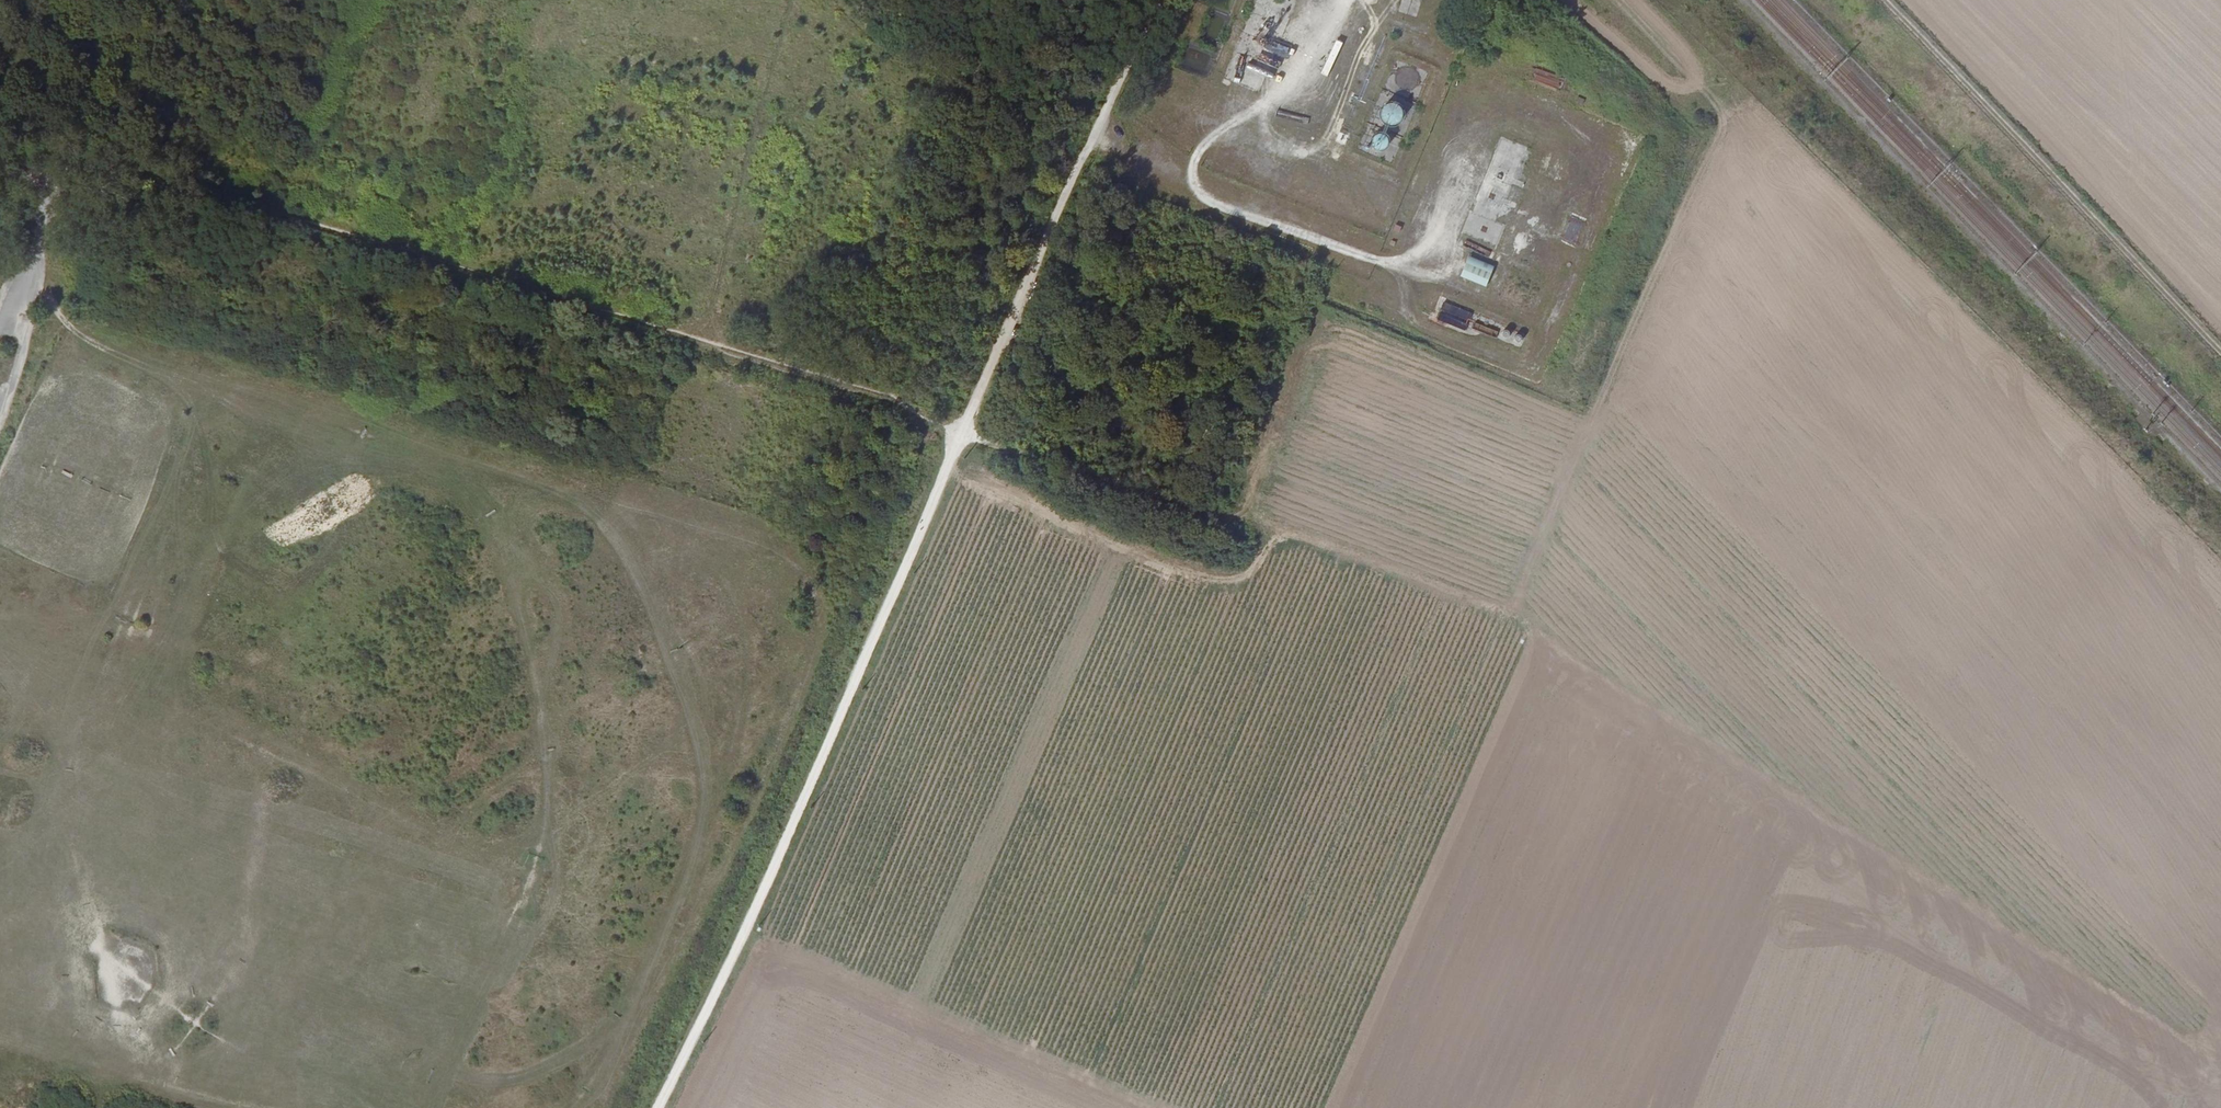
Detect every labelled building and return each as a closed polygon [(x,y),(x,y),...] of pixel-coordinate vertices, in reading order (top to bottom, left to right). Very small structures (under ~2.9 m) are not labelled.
[(1535,66),(1532,74),(1561,88),(1565,80),(1535,66)] [(1388,125),(1393,126),(1398,124),(1402,120),(1403,114),(1401,109),(1397,106),(1392,105),(1387,106),(1383,110),(1382,116),(1384,121),(1388,125)] [(1385,149),(1388,146),(1389,142),(1388,137),(1385,134),(1381,133),(1376,135),(1373,138),(1372,142),(1374,146),(1377,149),(1381,150),(1385,149)] [(1612,135),(1609,142),(1632,151),(1635,144),(1612,135)] [(1568,216),(1560,237),(1576,242),(1583,222),(1568,216)] [(1496,266),(1469,256),(1461,276),(1487,287),(1496,266)] [(1437,320),(1466,328),(1472,310),(1443,301),(1437,320)] [(1499,338),(1520,346),(1524,336),(1503,328),(1499,338)]
